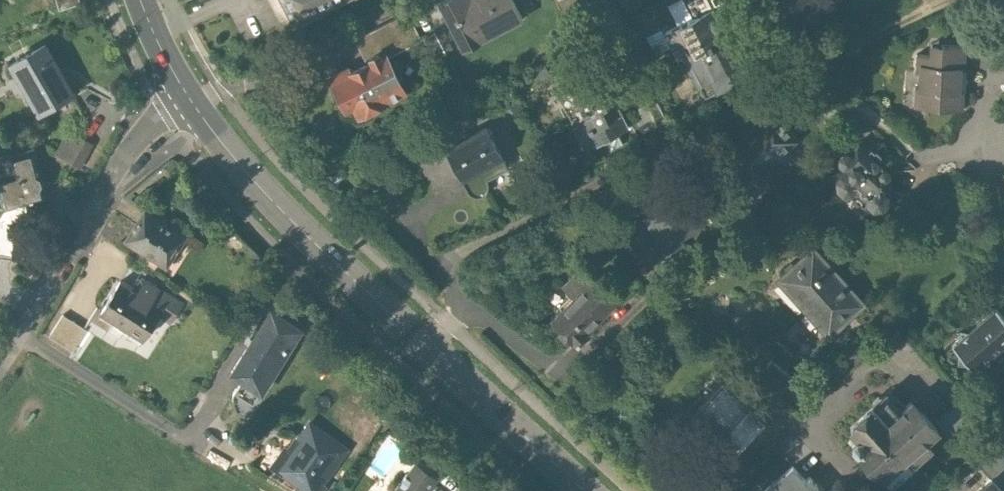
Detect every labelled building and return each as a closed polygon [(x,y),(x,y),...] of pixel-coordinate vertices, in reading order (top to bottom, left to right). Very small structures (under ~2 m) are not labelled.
[(57,8),(81,3),(80,0),(56,0),(57,8)] [(286,24),(296,19),(298,24),(344,0),(274,0),(286,24)] [(514,0),(449,0),(440,5),(465,51),(523,19),(517,5),(514,0)] [(571,38),(618,18),(611,0),(597,0),(580,7),(577,0),(555,0),(571,38)] [(708,11),(662,33),(677,62),(683,60),(701,98),(732,82),(726,70),(735,66),(708,11)] [(357,39),(366,58),(386,48),(405,84),(457,58),(442,29),(421,40),(407,14),(357,39)] [(48,43),(11,63),(38,115),(75,95),(48,43)] [(964,48),(927,47),(927,58),(915,58),(914,75),(918,75),(917,92),(913,92),(913,110),(960,112),(961,95),(956,94),(957,71),(963,71),(964,48)] [(351,65),(331,76),(348,109),(354,106),(359,116),(409,91),(405,84),(386,48),(366,58),(369,63),(354,70),(351,65)] [(587,146),(601,139),(607,150),(619,143),(614,132),(624,127),(596,72),(559,91),(587,146)] [(664,121),(653,100),(630,111),(641,132),(664,121)] [(733,145),(724,153),(726,158),(743,193),(775,179),(768,162),(793,140),(770,116),(733,145)] [(482,127),(441,148),(461,188),(464,193),(470,195),(474,196),(480,192),(483,187),(483,179),(503,169),(482,127)] [(733,145),(721,131),(698,141),(711,167),(726,158),(724,153),(733,145)] [(94,145),(70,134),(60,155),(84,166),(94,145)] [(887,176),(854,146),(845,155),(840,156),(835,161),(835,166),(838,169),(830,178),(833,181),(833,187),(832,191),(839,197),(851,196),(870,213),(878,212),(884,205),(884,198),(886,196),(887,176)] [(6,212),(29,205),(49,199),(36,150),(0,160),(0,187),(6,212)] [(0,222),(0,257),(15,259),(17,241),(21,233),(34,230),(29,205),(6,212),(0,222)] [(185,236),(143,211),(123,243),(165,268),(185,236)] [(862,306),(810,248),(773,280),(826,338),(862,306)] [(608,304),(575,270),(559,286),(570,298),(546,321),(568,343),(608,304)] [(144,281),(135,294),(162,312),(158,317),(172,326),(184,307),(144,281)] [(135,294),(118,283),(99,313),(116,324),(142,341),(158,317),(162,312),(135,294)] [(953,344),(975,368),(1003,342),(1003,321),(992,308),(953,344)] [(300,331),(269,312),(231,374),(243,381),(261,392),(300,331)] [(116,324),(99,313),(92,322),(110,334),(116,324)] [(63,318),(50,338),(74,354),(87,333),(63,318)] [(746,375),(752,381),(771,397),(788,378),(763,356),(746,375)] [(253,405),(261,392),(243,381),(235,394),(253,405)] [(752,381),(736,400),(744,407),(754,416),(771,397),(752,381)] [(717,383),(684,420),(710,444),(744,407),(736,400),(717,383)] [(998,440),(960,398),(936,420),(974,462),(998,440)] [(933,429),(907,400),(882,422),(866,404),(845,423),(855,435),(844,445),(875,481),(933,429)] [(754,416),(744,407),(710,444),(701,455),(718,469),(760,422),(754,416)] [(276,472),(303,490),(319,490),(348,450),(310,423),(276,472)] [(394,490),(429,490),(437,480),(415,463),(394,490)] [(761,490),(790,490),(803,480),(790,465),(761,490)] [(803,480),(790,490),(818,490),(820,490),(807,476),(803,480)] [(976,490),(997,490),(988,481),(976,490)]
